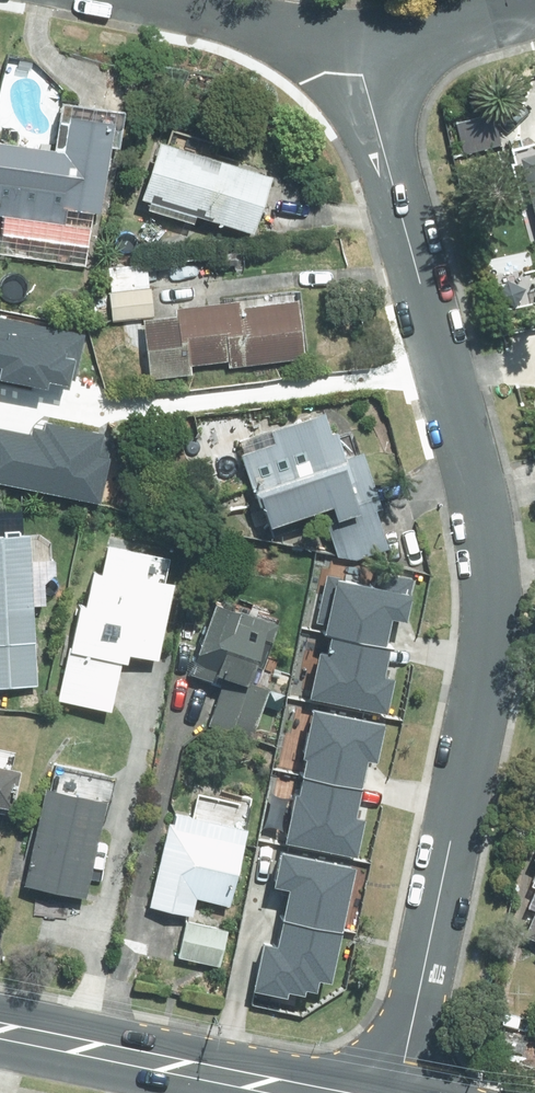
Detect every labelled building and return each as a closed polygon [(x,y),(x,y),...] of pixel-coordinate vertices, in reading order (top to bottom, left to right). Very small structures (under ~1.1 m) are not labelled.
[(63,225),(66,209),(99,214),(111,125),(65,118),(65,122),(56,121),(51,151),(0,145),(0,216),(63,225)] [(136,202),(248,237),(266,180),(154,145),(136,202)] [(516,154),(534,222),(534,149),(516,154)] [(146,290),(143,270),(106,274),(108,294),(107,295),(109,323),(151,319),(148,290),(146,290)] [(301,362),(294,303),(235,310),(234,305),(172,312),(173,320),(139,324),(146,382),(188,377),(187,368),(225,364),(226,370),(301,362)] [(378,510),(359,452),(341,458),(333,433),(328,434),(320,412),(267,431),(271,444),(239,455),(265,530),(320,511),(335,555),(355,560),(385,550),(372,511),(378,510)] [(44,488),(91,496),(102,442),(55,433),(44,488)] [(24,535),(0,537),(0,686),(34,683),(24,535)] [(187,675),(220,686),(206,727),(250,742),(268,687),(254,683),(273,626),(210,605),(187,675)] [(315,710),(330,713),(332,703),(317,700),(315,710)] [(390,737),(393,722),(378,718),(374,733),(390,737)] [(256,732),(253,743),(269,748),(272,736),(256,732)] [(285,742),(271,810),(313,819),(314,812),(336,818),(343,782),(310,775),(316,748),(285,742)] [(99,803),(106,769),(56,758),(49,793),(42,791),(22,887),(84,900),(104,804),(99,803)] [(7,812),(15,772),(0,769),(0,810),(7,812)] [(147,907),(190,917),(194,899),(227,907),(244,831),(173,815),(171,824),(165,823),(147,907)] [(342,884),(271,870),(256,946),(284,952),(285,949),(327,957),(342,884)] [(521,934),(534,940),(534,901),(521,934)] [(218,967),(226,931),(183,921),(175,957),(218,967)] [(522,1054),(526,1035),(503,1031),(500,1049),(522,1054)]
